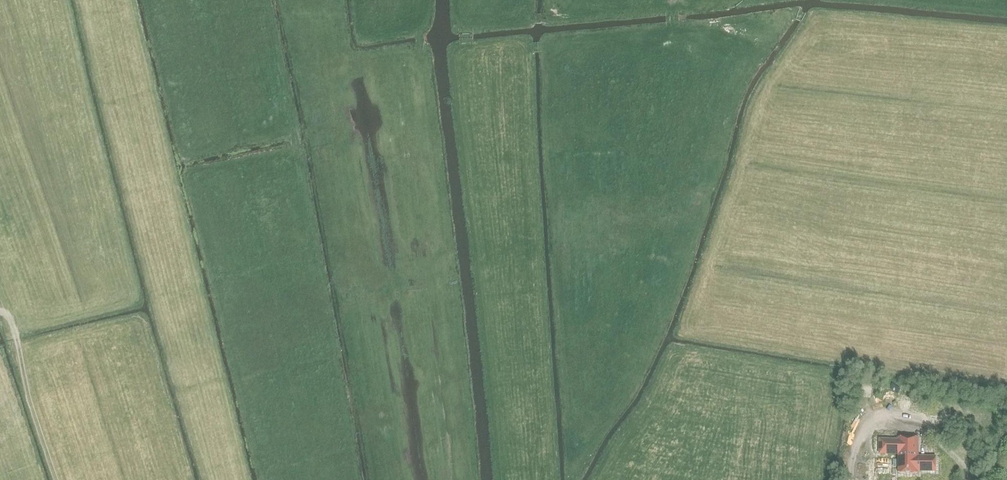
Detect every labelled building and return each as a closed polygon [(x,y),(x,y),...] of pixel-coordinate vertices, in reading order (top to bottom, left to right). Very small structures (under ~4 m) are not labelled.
[(880,441),(880,454),(900,454),(900,473),(899,473),(899,474),(918,474),(918,473),(917,473),(917,471),(936,471),(936,457),(917,457),(917,438),(900,438),(900,441),(880,441)] [(897,459),(871,459),(870,479),(897,479),(897,459)]
